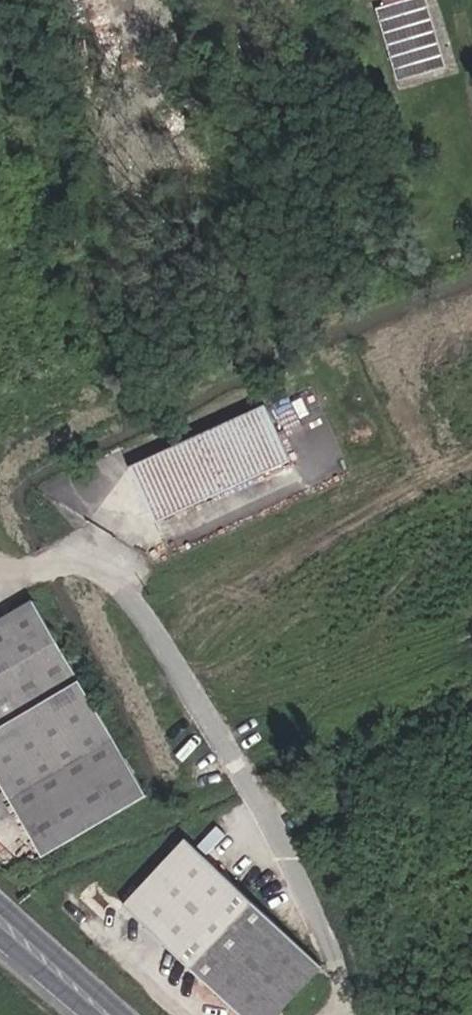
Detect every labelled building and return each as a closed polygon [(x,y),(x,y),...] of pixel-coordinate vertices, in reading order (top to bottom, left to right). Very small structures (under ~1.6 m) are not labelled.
[(382,1),(403,75),(449,60),(433,0),(385,0),(382,1)] [(263,402),(130,466),(155,517),(288,454),(263,402)] [(51,860),(146,800),(25,608),(0,623),(0,779),(51,860)] [(187,841),(122,906),(231,1014),(272,1014),(317,970),(187,841)]
